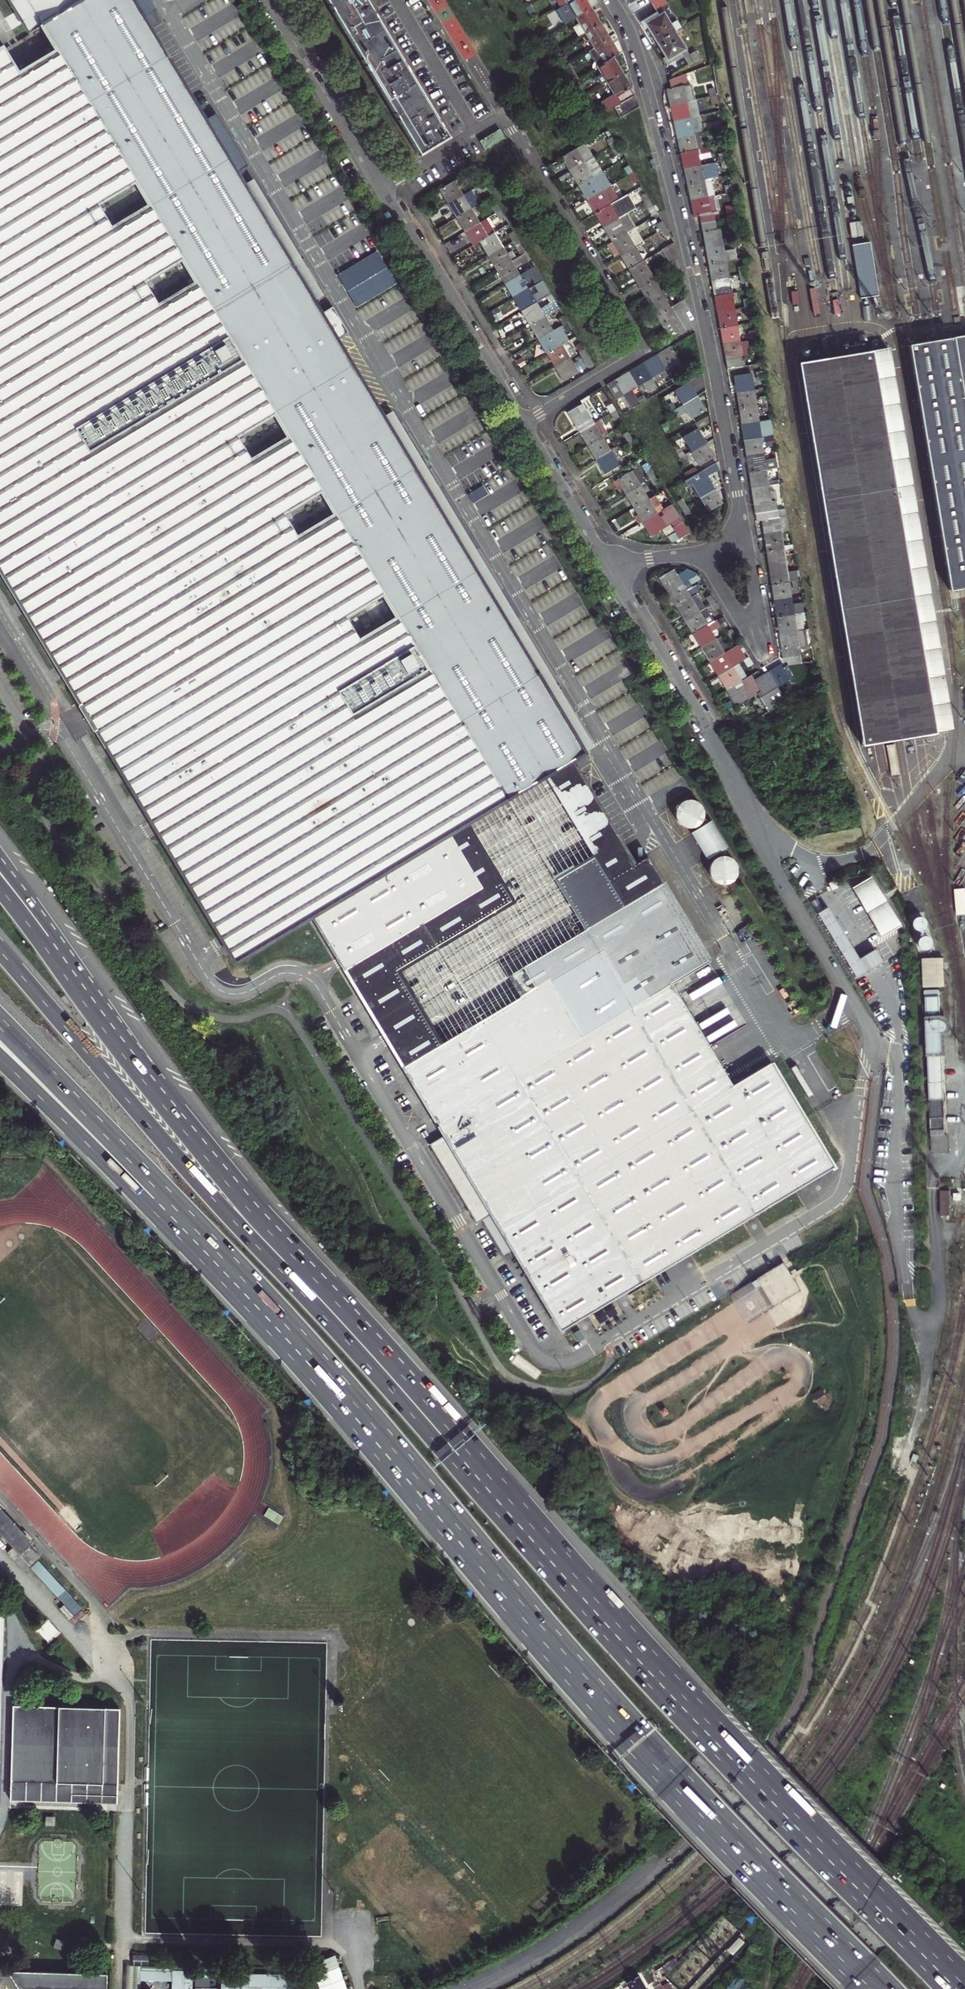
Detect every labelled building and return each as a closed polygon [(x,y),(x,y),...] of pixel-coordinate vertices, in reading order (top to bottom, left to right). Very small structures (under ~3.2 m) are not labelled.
[(578,776),(594,766),(426,489),(314,305),(134,0),(8,0),(29,35),(40,28),(55,53),(20,74),(3,47),(0,48),(0,569),(31,620),(43,649),(145,815),(236,965),(310,920),(333,959),(334,961),(339,970),(354,996),(452,1160),(447,1163),(437,1169),(485,1247),(494,1242),(500,1238),(560,1337),(837,1167),(773,1062),(736,1085),(730,1076),(674,984),(713,961),(648,855),(632,865),(578,776)] [(419,156),(448,138),(438,122),(399,58),(390,43),(364,0),(325,0),(419,156)] [(587,0),(572,0),(561,7),(570,22),(576,18),(592,9),(589,3),(587,0)] [(664,0),(657,0),(651,4),(656,13),(641,22),(645,29),(647,27),(652,34),(656,42),(674,31),(681,27),(677,20),(670,24),(660,8),(667,4),(664,0)] [(535,13),(530,5),(525,8),(531,17),(535,13)] [(598,18),(592,9),(576,18),(580,23),(574,27),(579,36),(585,33),(601,23),(598,18)] [(607,33),(601,23),(585,33),(594,48),(610,39),(607,33)] [(666,57),(663,59),(667,66),(683,56),(688,65),(700,58),(695,51),(689,55),(674,31),(656,42),(663,53),(666,57)] [(615,47),(610,39),(594,48),(604,63),(613,57),(619,54),(615,47)] [(619,67),(613,57),(604,63),(598,66),(602,74),(597,77),(602,85),(605,83),(622,73),(619,67)] [(569,62),(561,67),(571,83),(579,78),(569,62)] [(628,82),(622,73),(605,83),(612,95),(600,102),(606,112),(613,107),(633,95),(630,89),(632,88),(628,82)] [(687,80),(686,74),(670,80),(671,88),(666,89),(667,93),(670,106),(692,101),(695,100),(691,85),(683,87),(687,80)] [(575,89),(580,98),(585,95),(580,86),(575,89)] [(637,101),(633,95),(613,107),(620,118),(638,107),(637,101)] [(695,100),(692,101),(670,106),(672,116),(673,121),(695,116),(699,116),(695,100)] [(702,132),(699,116),(695,116),(673,121),(675,131),(677,137),(699,132),(702,132)] [(724,144),(721,128),(716,129),(715,129),(718,145),(724,144)] [(479,141),(485,150),(505,138),(499,129),(479,141)] [(702,148),(699,132),(677,137),(679,149),(680,153),(697,150),(702,148)] [(590,142),(597,153),(608,146),(602,135),(590,142)] [(607,140),(611,147),(616,144),(612,137),(607,140)] [(593,158),(585,143),(576,149),(561,157),(567,167),(570,172),(593,158)] [(620,151),(616,144),(611,147),(615,154),(620,151)] [(708,147),(702,148),(697,150),(680,153),(682,163),(684,169),(706,164),(705,159),(710,157),(708,147)] [(574,178),(578,186),(601,172),(593,158),(570,172),(574,178)] [(714,179),(711,163),(706,164),(684,169),(686,178),(687,185),(710,180),(714,179)] [(624,168),(628,175),(633,172),(629,166),(624,168)] [(610,185),(602,171),(601,172),(578,186),(583,193),(587,200),(610,185)] [(636,179),(633,172),(628,175),(632,182),(636,179)] [(475,179),(479,185),(484,182),(480,176),(475,179)] [(714,196),(710,180),(687,185),(689,193),(691,201),(714,196)] [(463,195),(454,181),(439,190),(444,197),(448,204),(463,195)] [(484,182),(479,185),(483,191),(487,189),(484,182)] [(591,207),(595,213),(619,199),(610,185),(587,200),(591,207)] [(474,197),(470,190),(463,195),(448,204),(452,211),(456,218),(471,209),(476,206),(477,205),(474,200),(473,198),(474,197)] [(640,196),(644,203),(649,200),(645,193),(640,196)] [(627,195),(619,199),(595,213),(600,222),(603,227),(627,213),(635,208),(627,195)] [(719,211),(716,196),(714,196),(691,201),(693,212),(695,217),(700,216),(701,224),(715,222),(714,215),(713,216),(712,213),(719,211)] [(657,214),(649,200),(644,203),(653,217),(657,214)] [(491,207),(495,213),(500,210),(496,204),(491,207)] [(481,214),(476,206),(471,209),(456,218),(460,225),(465,232),(479,223),(476,217),(481,214)] [(735,216),(733,206),(726,207),(728,218),(735,216)] [(504,217),(500,210),(495,213),(499,220),(504,217)] [(636,227),(627,213),(603,227),(608,234),(612,241),(635,228),(636,227)] [(494,233),(486,219),(479,223),(465,232),(470,240),(473,246),(479,242),(488,237),(494,233)] [(657,224),(661,231),(666,228),(662,221),(657,224)] [(704,236),(706,248),(723,245),(720,229),(716,229),(715,222),(701,224),(703,232),(704,236)] [(617,250),(620,255),(635,246),(643,241),(635,228),(612,241),(613,244),(617,250)] [(657,237),(663,248),(674,242),(670,234),(666,228),(661,231),(663,234),(657,237)] [(508,234),(512,241),(517,238),(513,232),(508,234)] [(488,256),(503,247),(494,233),(488,237),(479,242),(484,250),(488,256)] [(525,252),(517,238),(512,241),(516,248),(506,253),(503,247),(488,256),(492,262),(496,270),(511,261),(525,252)] [(661,249),(670,263),(678,259),(674,242),(663,248),(661,249)] [(870,243),(852,245),(860,299),(878,296),(870,243)] [(617,250),(613,244),(608,247),(615,258),(620,255),(617,250)] [(724,251),(723,245),(706,248),(707,257),(709,264),(725,261),(736,259),(734,249),(724,251)] [(624,261),(629,269),(643,260),(635,246),(620,255),(624,261)] [(525,252),(511,261),(496,270),(500,276),(505,284),(519,275),(515,268),(521,265),(525,271),(534,266),(525,252)] [(665,266),(669,273),(680,266),(678,259),(670,263),(665,266)] [(633,277),(637,283),(652,274),(643,260),(629,269),(633,277)] [(728,277),(725,261),(709,264),(710,273),(712,280),(728,277)] [(525,271),(519,275),(505,284),(509,291),(513,298),(528,289),(524,283),(532,279),(535,284),(542,280),(534,266),(525,271)] [(667,274),(671,281),(681,275),(680,266),(669,273),(667,274)] [(642,291),(645,297),(660,288),(652,274),(637,283),(642,291)] [(731,293),(728,277),(712,280),(713,290),(714,296),(731,293)] [(543,299),(546,297),(551,294),(542,280),(534,285),(543,299)] [(673,290),(677,297),(682,294),(678,287),(673,290)] [(671,306),(660,288),(645,297),(656,315),(671,340),(693,326),(684,312),(689,309),(683,299),(671,306)] [(521,312),(536,303),(528,289),(513,298),(517,305),(521,312)] [(734,309),(731,293),(714,296),(716,306),(717,312),(734,309)] [(530,325),(545,317),(559,308),(551,294),(546,297),(550,303),(540,309),(536,303),(521,312),(526,319),(530,325)] [(735,317),(734,309),(717,312),(719,321),(720,328),(737,325),(746,323),(744,314),(735,317)] [(559,318),(563,325),(567,322),(563,315),(559,318)] [(538,339),(553,331),(545,317),(530,325),(535,333),(538,339)] [(572,329),(567,322),(563,325),(567,331),(572,329)] [(740,341),(737,325),(720,328),(722,336),(723,344),(740,341)] [(546,353),(567,341),(559,327),(553,331),(538,339),(543,348),(546,353)] [(909,344),(949,591),(962,589),(964,588),(964,335),(941,339),(921,342),(909,344)] [(757,347),(755,338),(750,339),(747,340),(749,349),(757,347)] [(555,367),(570,358),(576,355),(568,340),(567,341),(546,353),(551,361),(555,367)] [(747,340),(740,341),(723,344),(725,353),(726,361),(728,369),(745,366),(743,358),(750,357),(749,349),(747,340)] [(575,346),(580,353),(584,350),(580,343),(575,346)] [(679,361),(671,346),(665,350),(657,355),(665,369),(666,369),(679,361)] [(889,348),(872,351),(936,734),(945,732),(953,731),(889,348)] [(798,363),(862,746),(879,743),(899,740),(919,736),(936,734),(872,351),(855,353),(834,357),(816,360),(798,363)] [(652,358),(643,363),(651,378),(665,369),(657,355),(652,358)] [(573,364),(570,358),(555,367),(560,375),(564,382),(578,373),(573,364)] [(573,364),(578,373),(584,369),(579,360),(573,364)] [(683,366),(679,361),(666,369),(670,374),(683,366)] [(648,393),(643,395),(646,400),(660,392),(657,387),(655,383),(651,378),(643,363),(637,367),(629,372),(638,386),(642,383),(648,393)] [(655,383),(669,375),(665,369),(651,378),(655,383)] [(684,371),(671,379),(674,384),(687,376),(684,371)] [(638,386),(629,372),(619,377),(606,385),(615,400),(623,395),(632,409),(646,400),(643,395),(637,399),(631,390),(638,386)] [(735,383),(737,392),(753,390),(751,373),(734,376),(735,383)] [(667,388),(674,384),(671,379),(664,383),(667,388)] [(674,390),(683,405),(697,396),(694,390),(689,382),(674,390)] [(610,414),(610,413),(615,410),(603,390),(597,393),(610,414)] [(756,406),(753,390),(737,392),(738,401),(739,408),(756,406)] [(676,418),(687,412),(691,419),(706,410),(704,407),(697,396),(683,405),(672,411),(676,418)] [(579,432),(594,423),(582,403),(567,412),(576,427),(579,432)] [(758,422),(756,406),(739,408),(741,418),(741,424),(758,422)] [(619,417),(615,410),(610,413),(615,420),(619,417)] [(599,420),(594,423),(579,432),(582,438),(587,446),(602,437),(607,434),(599,420)] [(767,420),(758,422),(741,424),(743,433),(744,440),(761,438),(771,436),(767,420)] [(683,437),(691,451),(706,443),(702,436),(697,428),(683,437)] [(623,435),(627,441),(632,438),(628,432),(623,435)] [(746,451),(746,456),(763,454),(762,446),(767,445),(767,444),(773,443),(771,436),(761,438),(744,440),(746,451)] [(596,460),(611,451),(602,437),(587,446),(591,452),(596,460)] [(641,454),(632,438),(627,441),(637,457),(641,454)] [(713,453),(706,443),(691,451),(700,466),(715,457),(713,453)] [(675,451),(679,458),(684,455),(680,448),(675,451)] [(605,474),(619,465),(611,451),(596,460),(599,466),(605,474)] [(764,459),(763,454),(746,456),(748,465),(749,472),(766,470),(770,469),(777,468),(775,458),(764,459)] [(688,462),(684,455),(679,458),(683,465),(688,462)] [(692,484),(700,498),(715,489),(710,481),(707,476),(719,469),(716,463),(690,477),(687,480),(684,481),(687,486),(692,484)] [(687,478),(698,472),(695,467),(684,473),(687,478)] [(778,477),(777,468),(770,469),(771,478),(778,477)] [(646,472),(650,479),(655,476),(651,470),(646,472)] [(768,486),(766,470),(749,472),(750,483),(751,488),(768,486)] [(625,494),(640,485),(631,471),(617,480),(622,489),(625,494)] [(659,483),(655,476),(650,479),(654,486),(659,483)] [(618,491),(622,489),(617,480),(612,483),(615,488),(618,491)] [(634,508),(648,499),(640,485),(625,494),(630,501),(634,508)] [(769,490),(768,486),(751,488),(753,503),(755,513),(772,510),(776,509),(775,501),(776,500),(775,490),(769,490)] [(719,497),(715,489),(700,498),(708,512),(723,503),(719,497)] [(655,495),(648,499),(634,508),(638,514),(634,516),(636,520),(639,524),(642,522),(657,513),(654,508),(660,505),(655,495)] [(663,500),(667,507),(672,504),(668,497),(663,500)] [(677,502),(681,508),(686,506),(682,499),(677,502)] [(667,507),(657,513),(642,522),(647,530),(651,536),(666,527),(671,524),(680,537),(688,531),(683,523),(672,504),(667,507)] [(690,512),(686,506),(681,508),(685,515),(690,512)] [(778,517),(777,509),(776,509),(772,510),(755,513),(756,522),(762,521),(763,527),(764,537),(781,534),(781,533),(788,533),(785,516),(778,517)] [(784,550),(781,534),(764,537),(765,544),(767,553),(784,550)] [(786,566),(784,550),(767,553),(768,562),(769,569),(786,566)] [(787,572),(786,566),(769,569),(770,577),(771,585),(788,582),(797,581),(796,570),(787,572)] [(665,587),(667,592),(682,583),(697,574),(688,570),(678,576),(674,569),(659,578),(665,587)] [(673,602),(676,606),(697,593),(699,592),(695,585),(691,587),(690,584),(701,577),(700,577),(697,574),(682,583),(667,592),(673,602)] [(791,598),(788,582),(771,585),(773,594),(774,601),(791,598)] [(681,615),(684,620),(705,607),(697,593),(676,606),(681,615)] [(706,598),(710,604),(715,602),(711,595),(706,598)] [(776,617),(804,613),(802,602),(792,604),(791,598),(774,601),(775,609),(776,617)] [(718,608),(715,602),(710,604),(714,611),(718,608)] [(690,629),(693,634),(714,621),(705,607),(684,620),(690,629)] [(805,612),(804,613),(776,617),(778,625),(779,633),(803,629),(801,621),(807,620),(805,612)] [(698,642),(701,648),(716,639),(711,631),(720,626),(716,620),(714,621),(693,634),(698,642)] [(736,636),(732,629),(727,632),(731,639),(736,636)] [(807,646),(804,629),(803,629),(779,633),(781,647),(783,660),(786,662),(787,662),(787,664),(794,663),(799,663),(801,663),(798,647),(807,646)] [(724,640),(721,636),(716,639),(719,644),(724,640)] [(730,649),(724,640),(719,644),(716,639),(701,648),(706,655),(709,662),(724,653),(724,652),(730,649)] [(715,670),(718,675),(738,664),(744,660),(746,658),(741,650),(744,648),(741,643),(724,653),(709,662),(715,670)] [(752,664),(749,657),(746,658),(744,660),(748,667),(752,664)] [(777,666),(768,672),(777,687),(791,678),(782,663),(777,666)] [(724,686),(726,690),(746,678),(738,664),(718,675),(724,686)] [(785,700),(777,687),(768,672),(764,674),(755,680),(751,674),(750,675),(746,678),(726,690),(736,705),(757,692),(768,711),(785,700)] [(697,828),(700,825),(703,820),(704,815),(703,810),(701,806),(697,803),(693,801),(688,800),(683,801),(679,804),(676,807),(674,812),(673,817),(675,822),(678,826),(682,829),(687,830),(692,830),(697,828)] [(854,809),(833,816),(835,822),(856,815),(854,809)] [(728,848),(712,821),(691,834),(707,861),(728,848)] [(731,885),(735,881),(737,877),(738,872),(737,867),(735,863),(731,859),(727,857),(722,857),(718,858),(713,860),(710,864),(708,869),(708,874),(709,879),(712,883),(716,886),(721,887),(726,887),(731,885)] [(882,936),(899,926),(870,877),(853,887),(882,936)] [(919,956),(927,954),(922,929),(914,930),(919,956)] [(923,988),(941,987),(944,985),(943,959),(922,959),(923,988)] [(923,1000),(929,1154),(946,1153),(945,1136),(942,1134),(940,1056),(946,1055),(944,1037),(946,1035),(947,1035),(949,1033),(949,1032),(950,1030),(951,1027),(951,1025),(951,1023),(950,1022),(950,1020),(948,1018),(947,1017),(945,1016),(942,1014),(941,1014),(938,1014),(937,996),(929,996),(923,1000)] [(891,1163),(906,1164),(907,1153),(892,1151),(891,1163)] [(948,1192),(939,1192),(939,1218),(949,1217),(948,1192)] [(728,1293),(743,1322),(801,1293),(786,1264),(728,1293)] [(0,1507),(0,1533),(19,1554),(23,1551),(32,1543),(0,1507)] [(23,1551),(19,1554),(0,1533),(0,1547),(6,1554),(0,1559),(17,1579),(23,1574),(66,1624),(76,1616),(32,1566),(34,1564),(23,1551)] [(118,1714),(10,1709),(6,1806),(114,1810),(118,1714)] [(134,1956),(134,1966),(149,1966),(149,1957),(134,1956)] [(338,1958),(313,1966),(321,1988),(348,1988),(338,1958)] [(194,1972),(174,1971),(174,1968),(129,1966),(128,1988),(141,1988),(142,1981),(173,1982),(173,1988),(194,1988),(194,1972)] [(13,1973),(22,1988),(109,1988),(109,1975),(13,1973)] [(307,1975),(222,1974),(222,1988),(306,1988),(307,1975)] [(638,1977),(628,1983),(631,1988),(644,1988),(638,1977)]
